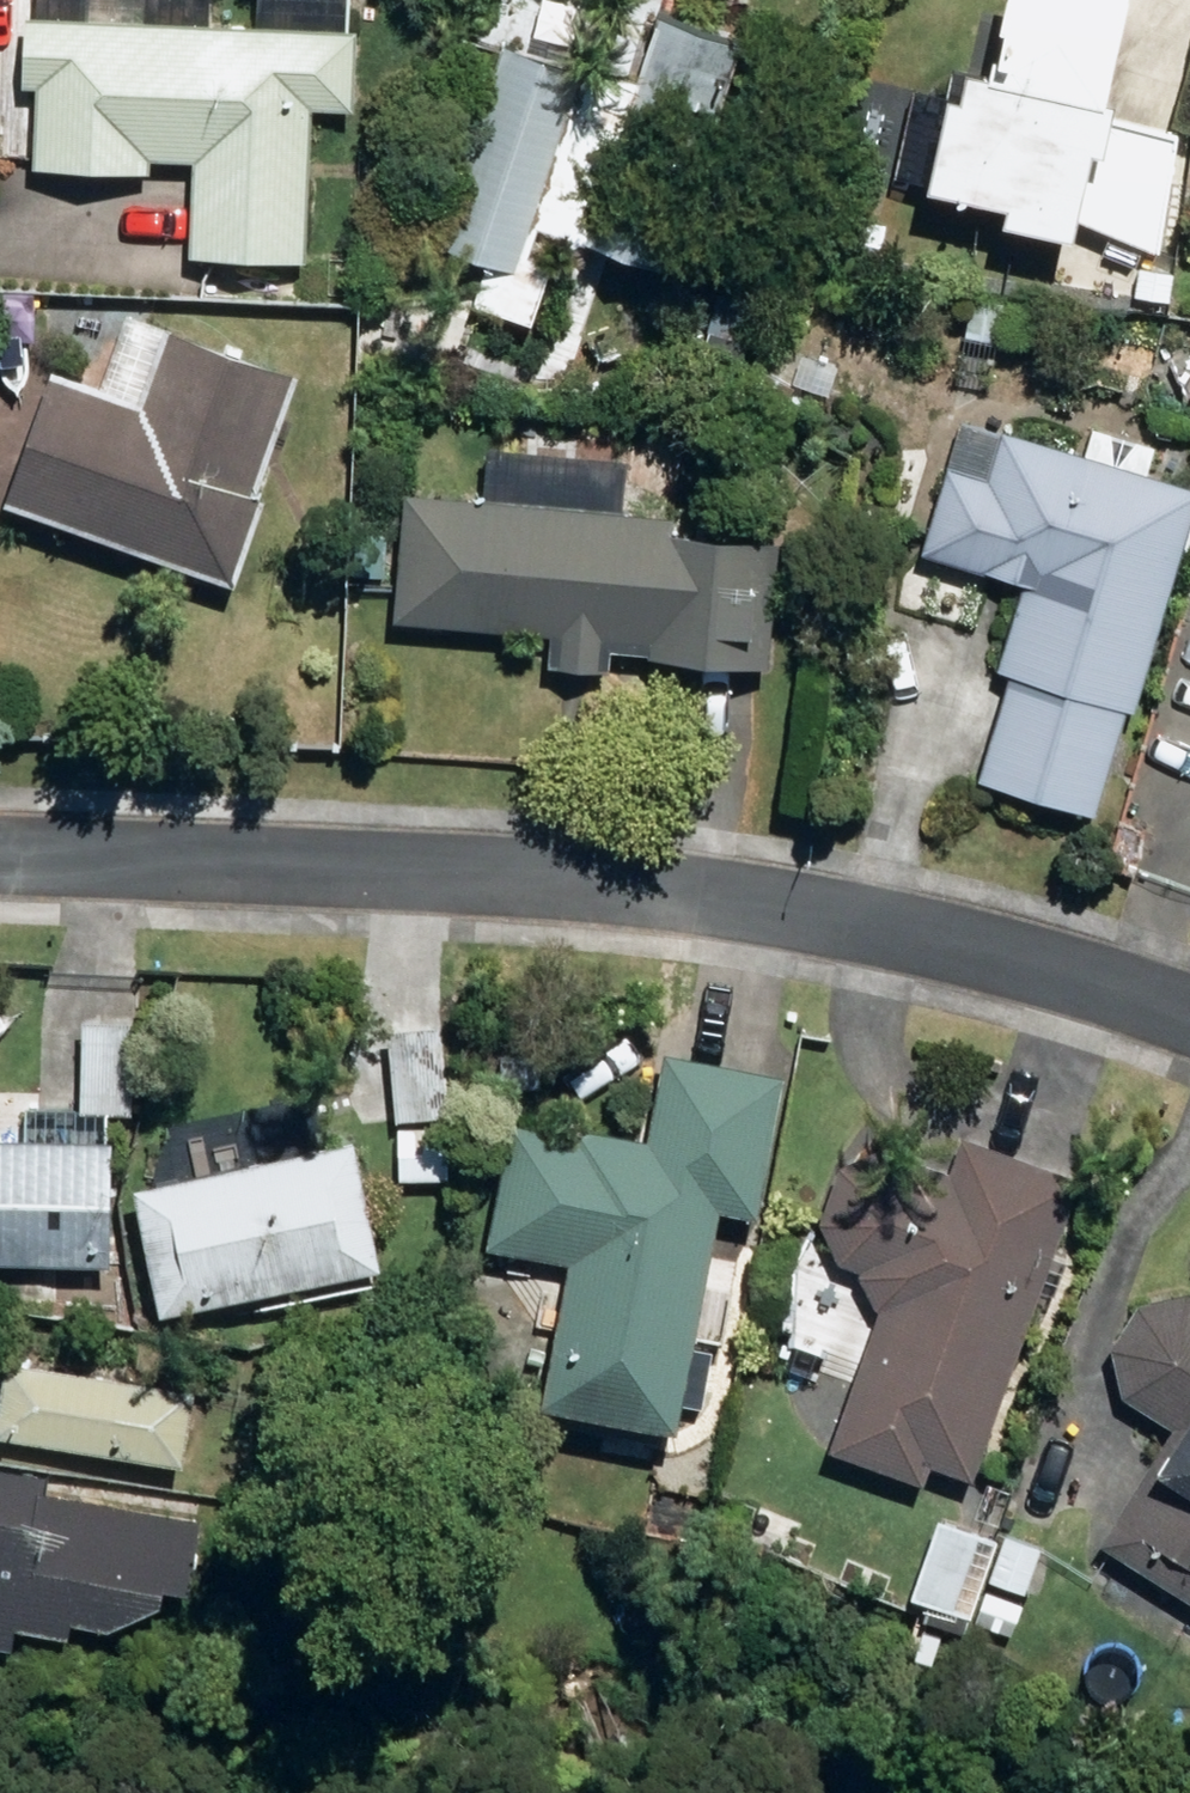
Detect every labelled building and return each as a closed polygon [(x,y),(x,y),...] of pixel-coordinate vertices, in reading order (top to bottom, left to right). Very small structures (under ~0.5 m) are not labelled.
[(303,268),(309,114),(349,115),(353,0),(274,0),(273,30),(206,29),(208,0),(139,0),(138,26),(80,25),(80,0),(33,0),(32,23),(17,23),(16,92),(30,92),(28,173),(144,177),(144,165),(189,165),(185,264),(303,268)] [(1057,240),(1077,155),(1089,157),(1098,115),(1089,113),(1115,0),(995,0),(975,86),(958,82),(951,112),(937,109),(917,192),(994,209),(991,225),(1057,240)] [(522,228),(662,276),(740,47),(653,18),(629,88),(578,71),(576,76),(496,48),(429,245),(508,272),(522,228)] [(237,566),(258,504),(250,503),(293,379),(157,333),(130,407),(43,375),(0,495),(0,511),(138,559),(147,533),(237,566)] [(730,422),(777,446),(806,389),(822,397),(833,376),(801,359),(785,389),(755,374),(730,422)] [(1089,821),(1121,713),(1129,715),(1189,513),(1189,494),(1142,480),(1149,452),(1090,433),(1082,462),(996,437),(982,483),(944,470),(917,558),(1020,588),(993,676),(1006,678),(973,785),(1089,821)] [(553,676),(594,678),(597,645),(644,649),(642,667),(766,676),(776,548),(666,538),(667,520),(621,518),(624,470),(482,457),(479,505),(399,498),(388,625),(556,639),(553,676)] [(352,580),(384,581),(384,538),(353,538),(352,580)] [(100,1272),(105,1111),(129,1111),(130,1024),(78,1024),(75,1110),(21,1109),(20,1145),(0,1144),(0,1270),(100,1272)] [(384,1043),(390,1128),(441,1123),(436,1040),(384,1043)] [(532,1415),(668,1442),(713,1216),(750,1224),(779,1083),(659,1060),(641,1146),(589,1135),(587,1142),(505,1125),(479,1253),(561,1269),(532,1415)] [(827,1455),(916,1489),(922,1471),(964,1486),(1075,1182),(957,1139),(942,1180),(872,1155),(836,1171),(818,1223),(836,1261),(863,1272),(858,1283),(876,1320),(827,1455)] [(125,1193),(152,1324),(376,1276),(349,1145),(125,1193)] [(1189,1609),(1189,1303),(1182,1299),(1134,1308),(1107,1349),(1119,1400),(1170,1435),(1097,1548),(1189,1609)] [(175,1475),(188,1394),(145,1388),(150,1352),(112,1346),(115,1334),(80,1328),(78,1340),(44,1335),(39,1370),(0,1364),(0,1447),(175,1475)] [(34,1497),(36,1485),(0,1478),(0,1645),(0,1642),(53,1651),(56,1636),(99,1643),(149,1621),(152,1607),(176,1611),(192,1526),(34,1497)] [(927,1611),(965,1624),(990,1548),(952,1535),(927,1611)] [(984,1586),(1024,1599),(1041,1551),(1000,1536),(984,1586)]
